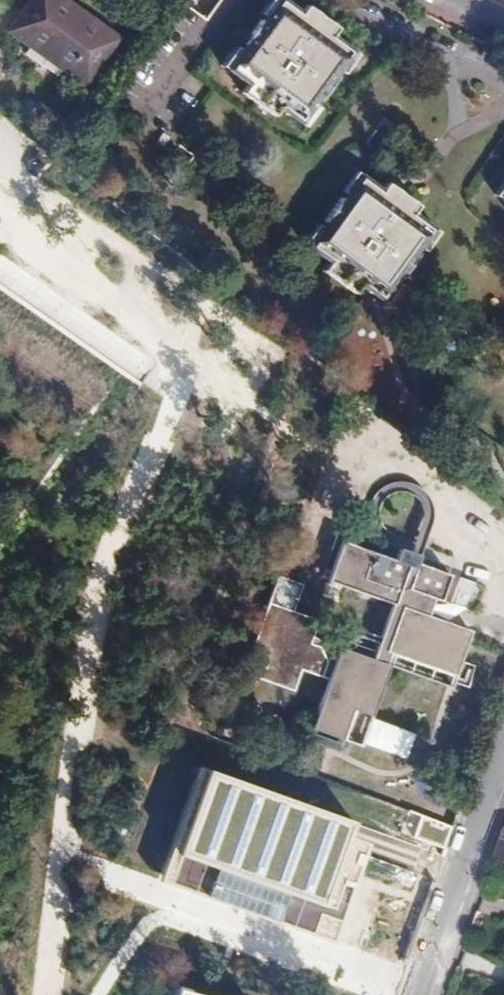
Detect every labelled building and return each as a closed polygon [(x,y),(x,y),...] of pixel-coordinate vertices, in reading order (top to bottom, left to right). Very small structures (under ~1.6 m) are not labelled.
[(2,34),(6,36),(33,0),(0,0),(0,36),(2,34)] [(135,0),(123,0),(76,63),(106,85),(122,63),(158,16),(141,4),(135,0)] [(301,123),(314,107),(344,66),(357,50),(335,33),(340,26),(309,3),(303,10),(290,0),(281,0),(272,12),(241,53),(228,70),(249,85),(243,92),(274,116),(281,107),(301,123)] [(281,0),(272,0),(266,8),(272,12),(281,0)] [(228,70),(241,53),(235,49),(223,66),(228,70)] [(349,70),(361,53),(357,50),(344,66),(349,70)] [(307,128),(319,112),(314,107),(301,123),(307,128)] [(348,189),(361,172),(357,169),(344,185),(348,189)] [(377,304),(390,287),(422,246),(434,230),(414,213),(418,207),(387,182),(382,188),(361,172),(348,189),(317,230),(303,247),(324,264),(319,270),(351,295),(356,288),(377,304)] [(503,189),(503,181),(503,180),(491,197),(496,200),(503,189)] [(496,200),(503,206),(503,189),(496,200)] [(303,247),(317,230),(312,227),(299,244),(303,247)] [(428,250),(440,234),(434,230),(422,246),(428,250)] [(383,308),(395,291),(390,287),(377,304),(383,308)] [(479,455),(469,447),(460,460),(466,464),(470,468),(479,455)] [(424,622),(430,604),(437,606),(446,580),(413,568),(409,578),(402,576),(404,571),(337,546),(323,587),(386,610),(368,658),(333,645),(326,651),(306,644),(312,628),(258,608),(240,657),(263,664),(260,675),(290,686),(294,676),(323,686),(306,735),(356,754),(359,746),(385,671),(389,659),(449,680),(464,636),(424,622)] [(293,609),(300,584),(277,577),(269,602),(293,609)] [(290,686),(260,675),(263,664),(240,657),(233,677),(287,697),(290,686)] [(449,680),(389,659),(385,671),(445,694),(449,680)] [(397,770),(403,754),(378,746),(381,737),(364,730),(359,746),(368,750),(363,765),(376,770),(379,764),(397,770)] [(353,822),(198,768),(158,884),(172,890),(334,945),(370,841),(349,834),(353,822)]
